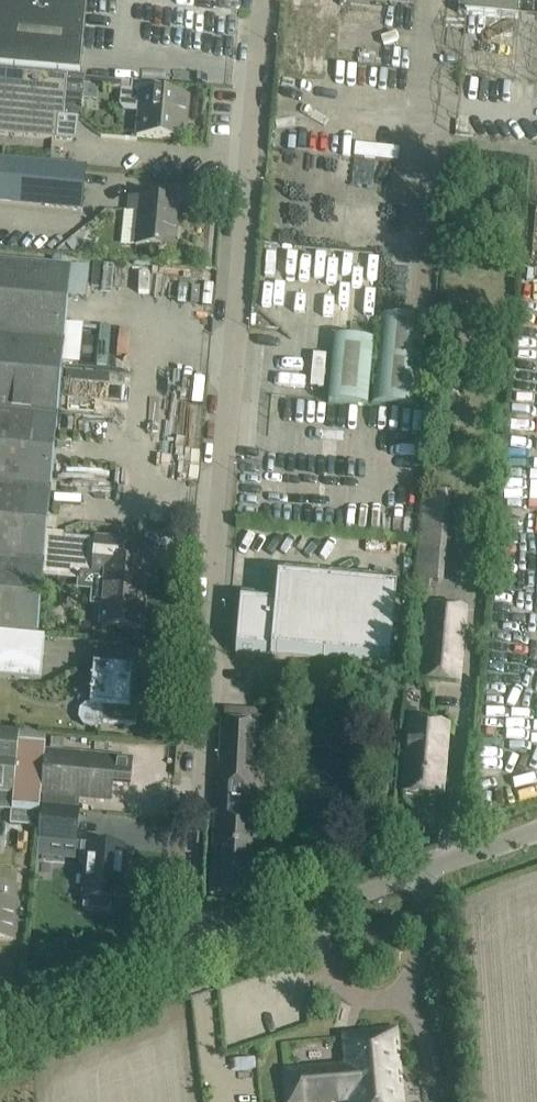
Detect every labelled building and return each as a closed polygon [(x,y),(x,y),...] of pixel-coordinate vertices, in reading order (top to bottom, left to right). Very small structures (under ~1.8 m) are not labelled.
[(81,74),(88,0),(0,0),(0,67),(81,74)] [(458,15),(519,20),(520,0),(459,0),(458,15)] [(84,85),(84,78),(55,76),(0,70),(0,134),(56,139),(56,138),(71,139),(76,136),(77,118),(81,118),(81,108),(87,108),(87,98),(82,98),(84,85)] [(164,85),(84,78),(84,85),(121,88),(119,105),(124,110),(139,112),(137,137),(170,140),(171,134),(185,135),(186,125),(183,125),(184,116),(187,117),(189,96),(163,94),(164,85)] [(355,145),(354,158),(398,162),(399,149),(355,145)] [(60,208),(81,210),(86,166),(64,164),(0,159),(0,203),(60,208)] [(179,202),(140,198),(140,199),(130,198),(129,211),(138,212),(135,246),(175,250),(179,202)] [(56,416),(70,266),(0,260),(0,411),(56,416)] [(384,312),(375,400),(416,403),(424,315),(384,312)] [(335,336),(328,403),(366,406),(373,340),(335,336)] [(313,354),(310,387),(324,388),(326,355),(313,354)] [(195,471),(199,400),(179,399),(179,414),(184,414),(184,424),(175,424),(173,470),(195,471)] [(371,419),(372,414),(328,410),(326,424),(370,428),(371,419)] [(36,635),(40,595),(44,595),(49,593),(53,590),(56,587),(58,583),(59,578),(78,580),(79,580),(81,580),(82,579),(82,578),(82,576),(82,572),(93,573),(95,550),(63,547),(64,533),(46,532),(56,416),(0,411),(0,632),(36,635)] [(296,483),(267,479),(262,514),(292,518),(296,483)] [(434,557),(437,497),(423,496),(420,556),(434,557)] [(95,550),(93,573),(106,574),(103,605),(101,625),(115,626),(141,628),(146,565),(130,563),(132,542),(96,539),(95,550)] [(241,592),(236,655),(389,669),(397,581),(279,570),(276,596),(241,592)] [(429,602),(423,677),(461,680),(467,606),(429,602)] [(36,635),(0,632),(0,677),(41,680),(45,636),(36,635)] [(91,692),(90,703),(85,703),(79,709),(78,718),(83,725),(91,729),(98,725),(102,722),(136,725),(138,702),(130,701),(133,668),(94,665),(91,688),(90,688),(90,692),(91,692)] [(482,720),(531,722),(532,703),(483,701),(482,720)] [(257,722),(258,709),(222,707),(217,815),(215,814),(211,895),(255,897),(256,875),(261,817),(254,817),(260,722),(257,722)] [(403,792),(406,793),(405,795),(406,799),(408,803),(411,805),(415,805),(418,805),(421,803),(423,801),(424,797),(424,794),(442,796),(449,723),(410,719),(403,792)] [(18,732),(0,730),(0,810),(11,810),(9,824),(38,826),(40,795),(44,751),(46,734),(18,732)] [(133,759),(44,751),(40,795),(79,799),(111,802),(113,784),(130,786),(133,759)] [(40,795),(38,826),(37,840),(40,840),(39,853),(70,856),(71,843),(75,843),(79,799),(40,795)] [(110,911),(112,895),(120,896),(125,847),(81,843),(79,864),(87,864),(84,898),(83,908),(110,911)] [(16,886),(0,885),(0,938),(12,939),(16,903),(15,903),(16,886)] [(345,1041),(345,1038),(343,1038),(346,1065),(284,1070),(287,1101),(333,1101),(349,1101),(402,1101),(396,1029),(361,1032),(360,1040),(345,1041)]
